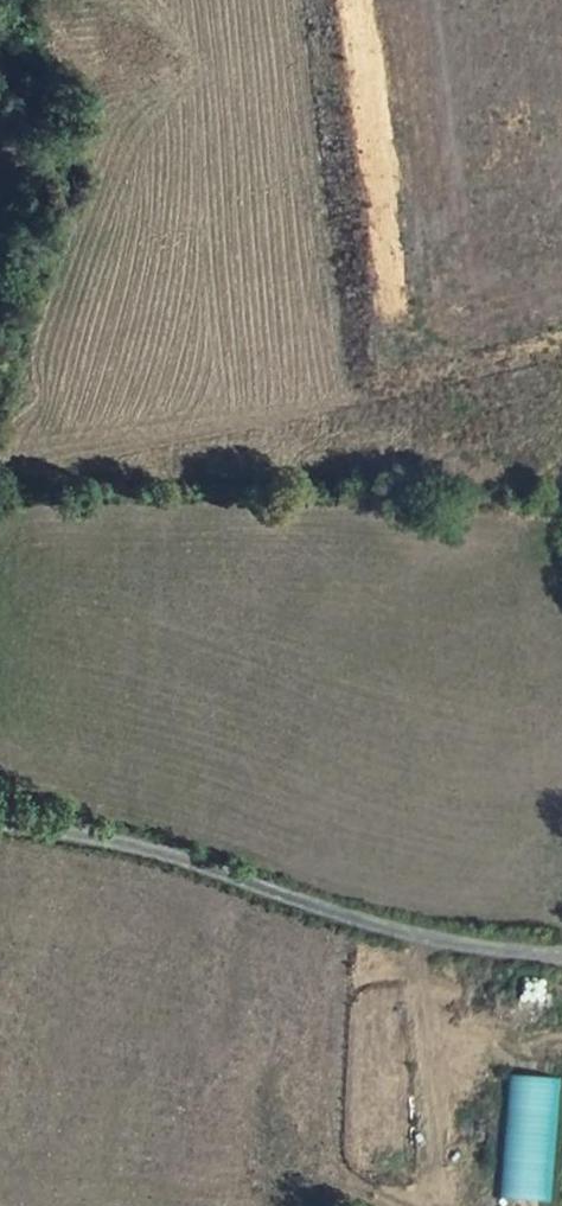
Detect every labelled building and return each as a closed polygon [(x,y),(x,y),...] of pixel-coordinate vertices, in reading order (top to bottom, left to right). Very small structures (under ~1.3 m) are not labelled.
[(545,1052),(492,1048),(483,1172),(536,1176),(545,1052)]
